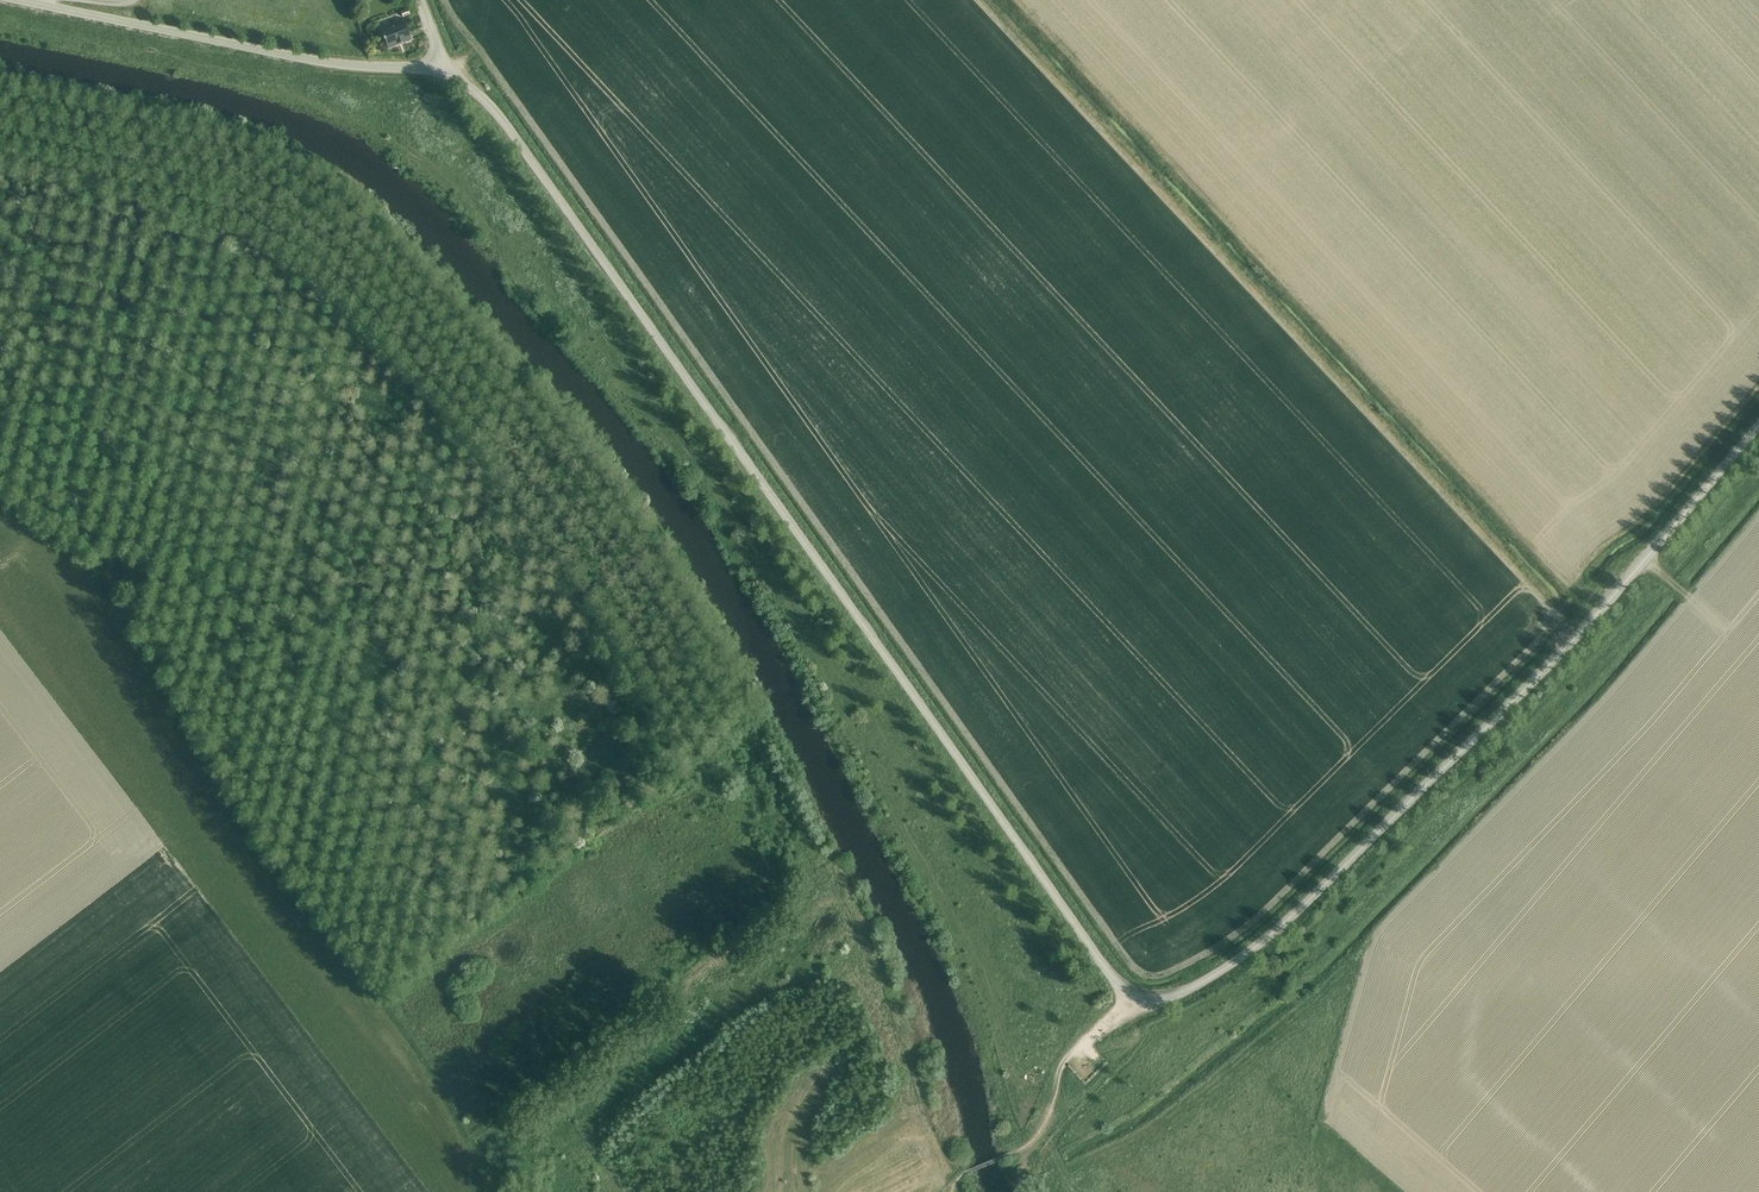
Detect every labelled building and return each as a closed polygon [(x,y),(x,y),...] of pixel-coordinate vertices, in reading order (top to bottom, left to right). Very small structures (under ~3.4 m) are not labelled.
[(406,9),(400,12),(402,17),(408,15),(406,9)] [(411,39),(411,38),(404,20),(380,29),(388,48),(411,39)]
